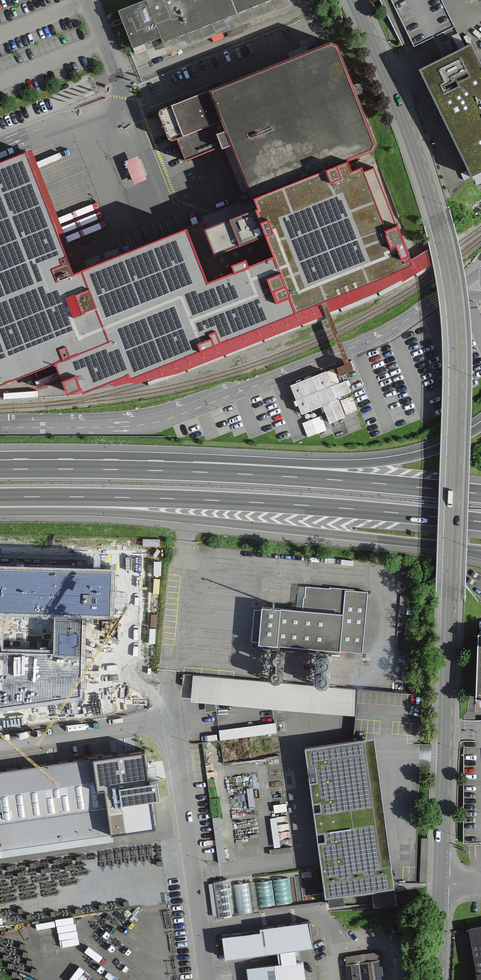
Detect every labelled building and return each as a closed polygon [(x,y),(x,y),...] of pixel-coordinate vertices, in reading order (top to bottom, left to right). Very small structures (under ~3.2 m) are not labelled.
[(118,10),(133,48),(160,37),(162,42),(270,0),(144,0),(118,10)] [(441,0),(378,0),(400,48),(452,25),(441,0)] [(77,271),(33,152),(0,165),(0,389),(70,365),(118,349),(128,377),(319,303),(402,269),(388,229),(394,221),(373,169),(360,174),(354,161),(381,151),(339,44),(159,114),(170,141),(179,138),(187,160),(231,144),(257,208),(205,230),(202,222),(77,271)] [(471,47),(419,73),(472,177),(480,173),(480,67),(474,53),(471,47)] [(147,179),(146,171),(132,172),(132,180),(147,179)] [(426,252),(419,254),(421,264),(429,262),(426,252)] [(308,437),(328,430),(323,414),(303,420),(308,437)] [(0,568),(0,710),(81,698),(83,618),(111,618),(113,570),(0,568)] [(370,594),(308,589),(306,609),(262,606),(259,643),(365,651),(370,594)] [(402,888),(401,882),(419,882),(420,807),(422,695),(195,677),(193,702),(357,716),(356,742),(307,749),(319,831),(329,899),(361,894),(402,888)] [(267,721),(220,726),(221,738),(279,731),(277,720),(267,722),(267,721)] [(153,752),(0,772),(0,824),(3,824),(6,847),(163,827),(153,752)] [(289,874),(294,904),(327,899),(323,874),(304,877),(304,872),(289,874)] [(290,876),(281,877),(282,903),(291,903),(290,876)] [(259,931),(219,936),(221,958),(312,947),(308,920),(259,926),(259,931)] [(471,930),(480,979),(480,929),(471,930)] [(348,959),(351,979),(385,979),(382,955),(348,959)] [(298,961),(241,970),(242,979),(301,979),(298,961)]
